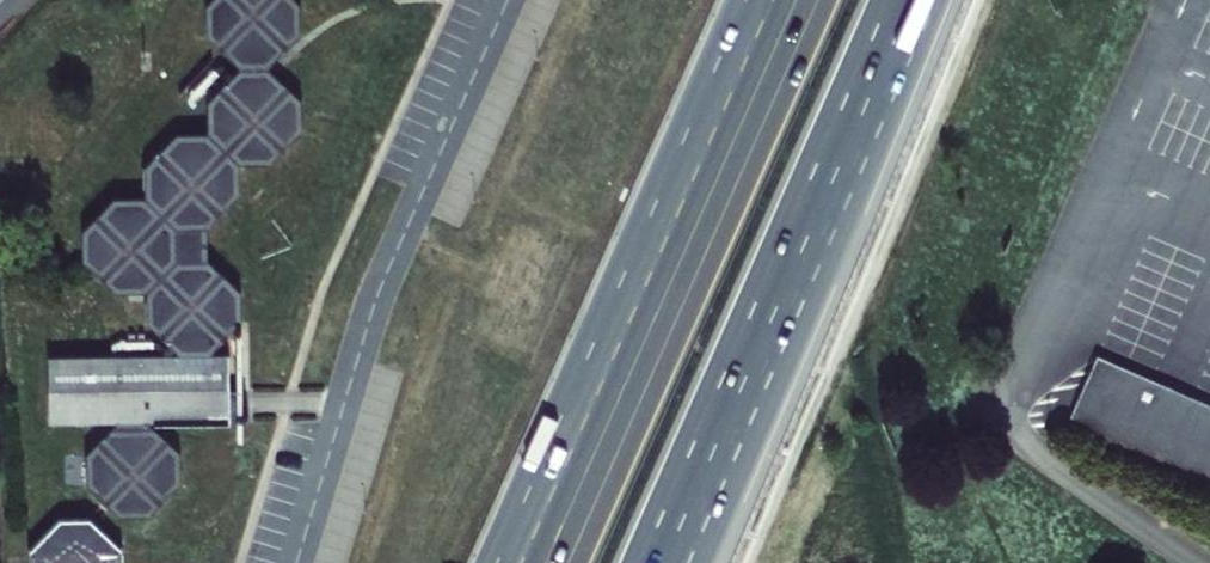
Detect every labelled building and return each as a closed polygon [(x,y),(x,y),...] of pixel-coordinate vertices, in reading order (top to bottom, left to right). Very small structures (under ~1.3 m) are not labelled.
[(303,129),(303,90),(272,61),(301,31),(301,0),(205,0),(206,29),(241,58),(207,99),(207,125),(181,125),(151,157),(151,196),(119,196),(91,225),(92,265),(122,293),(156,292),(157,327),(183,352),(49,355),(50,421),(122,420),(93,449),(95,486),(122,514),(160,512),(184,487),(183,449),(156,419),(235,417),(234,351),(215,351),(247,317),(248,283),(214,255),(214,221),(246,188),(245,156),(277,156),(303,129)] [(1101,347),(1068,422),(1209,484),(1209,395),(1101,347)] [(121,547),(89,518),(60,519),(29,552),(29,562),(121,562),(121,547)]
